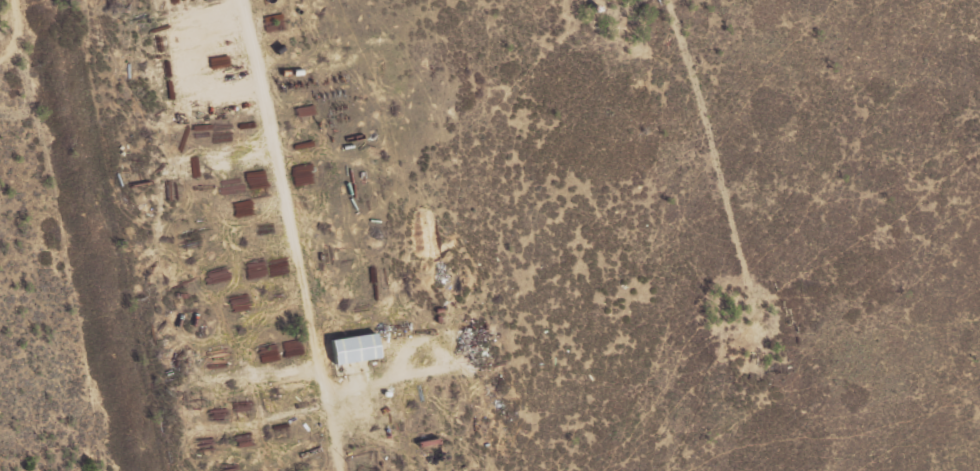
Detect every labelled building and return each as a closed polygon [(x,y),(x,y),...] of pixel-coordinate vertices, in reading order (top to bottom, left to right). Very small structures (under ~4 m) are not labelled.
[(335,365),(380,358),(377,334),(331,340),(335,365)]
